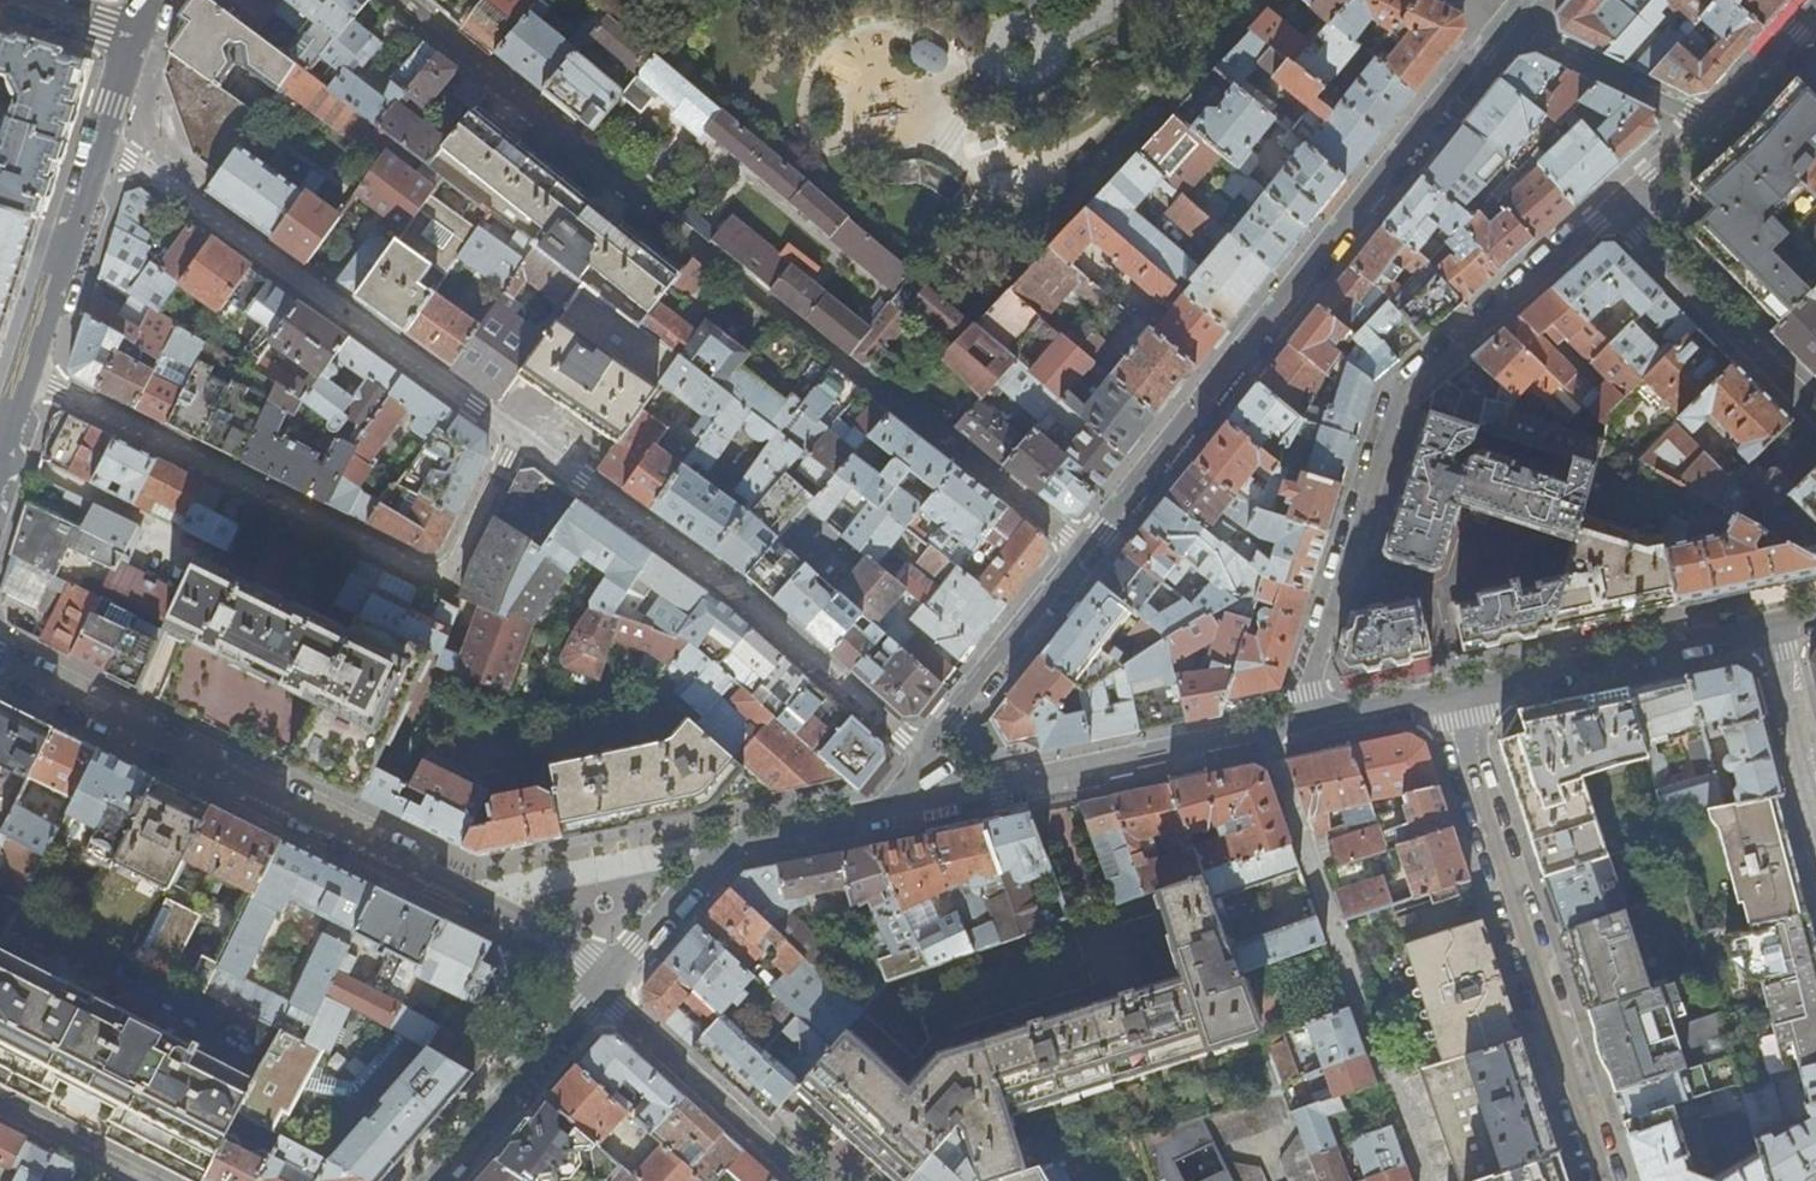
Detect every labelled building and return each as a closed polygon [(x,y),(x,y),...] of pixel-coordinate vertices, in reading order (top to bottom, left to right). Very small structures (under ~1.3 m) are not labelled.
[(189,9),(185,6),(182,17),(179,26),(186,31),(171,53),(220,89),(235,67),(241,67),(279,94),(299,67),(255,34),(211,0),(191,0),(194,2),(189,9)] [(258,0),(211,0),(255,34),(273,12),(258,0)] [(337,40),(370,0),(286,0),(337,40)] [(374,0),(370,0),(337,40),(308,74),(328,90),(391,13),(382,6),(374,0)] [(497,53),(542,0),(493,0),(468,30),(473,35),(497,53)] [(584,44),(607,16),(599,10),(571,45),(552,29),(556,25),(551,21),(547,25),(540,19),(551,6),(544,0),(542,0),(497,53),(507,62),(544,91),(576,54),(584,44)] [(1331,23),(1350,0),(1304,0),(1324,17),(1305,38),(1270,8),(1250,29),(1251,30),(1294,65),(1295,65),(1331,23)] [(1331,23),(1355,42),(1373,18),(1393,32),(1418,0),(1350,0),(1331,23)] [(1393,32),(1373,57),(1415,92),(1426,78),(1451,47),(1455,42),(1461,34),(1463,32),(1459,18),(1459,15),(1428,0),(1418,0),(1393,32)] [(1556,14),(1559,32),(1587,45),(1604,54),(1639,15),(1622,0),(1568,0),(1556,14)] [(1604,54),(1621,62),(1663,14),(1658,10),(1664,4),(1684,21),(1673,34),(1666,28),(1631,67),(1650,76),(1692,28),(1695,25),(1717,0),(1652,0),(1639,15),(1604,54)] [(1764,29),(1731,0),(1717,0),(1695,25),(1700,29),(1706,23),(1723,39),(1699,65),(1687,54),(1702,38),(1692,28),(1650,76),(1668,85),(1691,95),(1708,92),(1724,74),(1736,60),(1764,29)] [(1764,29),(1790,0),(1731,0),(1764,29)] [(413,31),(391,13),(328,90),(377,127),(394,107),(405,94),(439,52),(426,41),(391,82),(384,100),(351,74),(359,64),(363,67),(370,60),(384,71),(413,31)] [(607,16),(584,44),(591,49),(599,41),(638,74),(653,55),(651,53),(607,16)] [(1331,23),(1295,65),(1294,65),(1251,30),(1216,67),(1235,84),(1270,113),(1277,104),(1247,78),(1258,65),(1312,109),(1297,126),(1289,119),(1283,125),(1289,130),(1346,179),(1362,159),(1395,117),(1415,92),(1373,57),(1355,42),(1331,23)] [(0,142),(0,213),(40,225),(46,205),(60,164),(73,122),(85,83),(91,64),(65,55),(66,51),(33,41),(30,40),(15,35),(12,44),(3,41),(0,49),(0,73),(7,76),(9,80),(6,84),(9,94),(14,95),(0,142)] [(907,56),(935,71),(945,52),(917,37),(907,56)] [(460,69),(439,52),(405,94),(425,110),(460,69)] [(220,89),(171,53),(166,76),(194,155),(206,163),(222,174),(241,147),(262,119),(236,100),(220,89)] [(576,54),(544,91),(578,118),(593,130),(611,107),(623,92),(576,54)] [(1599,84),(1575,72),(1547,59),(1539,55),(1536,54),(1523,56),(1519,57),(1513,65),(1501,80),(1558,125),(1565,119),(1573,111),(1580,103),(1599,84)] [(662,94),(697,124),(713,106),(653,55),(638,74),(623,92),(611,107),(617,113),(623,106),(637,118),(654,97),(657,100),(662,94)] [(328,90),(308,74),(299,67),(279,94),(267,111),(262,119),(270,126),(290,96),(379,164),(395,141),(377,127),(328,90)] [(472,113),(478,106),(490,92),(470,76),(453,98),(472,113)] [(1815,162),(1815,98),(1797,79),(1772,106),(1750,132),(1720,159),(1697,180),(1691,185),(1715,208),(1690,233),(1698,241),(1744,287),(1780,324),(1815,287),(1815,194),(1801,179),(1815,162)] [(1538,146),(1558,125),(1501,80),(1485,99),(1465,125),(1518,166),(1529,154),(1538,146)] [(1276,119),(1270,113),(1235,84),(1227,94),(1227,101),(1223,105),(1221,110),(1209,109),(1192,127),(1219,150),(1238,167),(1247,174),(1257,162),(1256,155),(1250,149),(1276,119)] [(1630,99),(1599,84),(1580,103),(1588,106),(1584,114),(1592,118),(1596,111),(1605,116),(1601,121),(1605,125),(1594,135),(1620,165),(1635,152),(1640,148),(1660,130),(1657,112),(1630,99)] [(242,93),(236,100),(262,119),(267,111),(242,93)] [(554,167),(478,106),(472,113),(444,146),(428,165),(444,178),(476,202),(491,214),(518,234),(538,250),(584,285),(639,326),(658,303),(668,291),(683,270),(597,201),(554,167)] [(713,106),(697,124),(706,131),(698,141),(704,146),(712,137),(782,196),(798,178),(713,106)] [(444,146),(394,107),(377,127),(395,141),(407,150),(421,161),(428,165),(444,146)] [(1594,135),(1573,111),(1565,119),(1575,129),(1547,155),(1538,146),(1529,154),(1576,204),(1594,188),(1620,165),(1594,135)] [(1219,150),(1192,127),(1174,112),(1137,152),(1162,174),(1182,192),(1219,150)] [(254,134),(261,139),(269,128),(262,123),(254,134)] [(1513,171),(1518,166),(1465,125),(1446,149),(1423,178),(1472,217),(1482,207),(1473,198),(1505,163),(1513,171)] [(1324,206),(1346,179),(1289,130),(1280,141),(1292,150),(1295,147),(1300,150),(1266,191),(1308,226),(1324,206)] [(398,163),(407,150),(395,141),(379,164),(356,196),(404,232),(431,195),(444,178),(428,165),(421,161),(416,167),(427,175),(423,182),(398,163)] [(300,189),(241,147),(222,174),(209,192),(292,252),(308,263),(350,204),(310,175),(300,189)] [(1162,174),(1137,152),(1086,206),(1227,328),(1248,301),(1273,270),(1198,206),(1185,193),(1168,212),(1205,244),(1212,236),(1221,244),(1200,268),(1130,209),(1162,174)] [(1576,204),(1529,154),(1518,166),(1513,171),(1493,194),(1494,195),(1535,240),(1551,226),(1576,204)] [(899,163),(883,163),(881,189),(917,189),(924,191),(954,210),(966,189),(940,170),(923,163),(917,162),(910,162),(899,163)] [(1801,179),(1815,194),(1815,162),(1801,179)] [(1266,191),(1247,174),(1238,167),(1222,187),(1237,200),(1243,193),(1256,204),(1241,222),(1228,211),(1233,204),(1215,188),(1198,206),(1273,270),(1287,253),(1297,239),(1308,226),(1266,191)] [(829,237),(846,218),(798,178),(782,196),(790,202),(790,205),(829,237)] [(1463,226),(1472,217),(1423,178),(1407,198),(1384,227),(1428,262),(1430,261),(1436,254),(1440,250),(1428,240),(1440,225),(1447,231),(1442,237),(1448,241),(1463,226)] [(393,247),(357,298),(384,317),(406,333),(435,292),(459,258),(485,222),(491,214),(476,202),(463,219),(431,195),(404,232),(393,247)] [(1516,257),(1535,240),(1494,195),(1482,207),(1472,217),(1463,226),(1502,269),(1516,257)] [(1086,206),(1050,244),(1073,263),(1093,242),(1115,260),(1113,263),(1162,303),(1163,302),(1173,310),(1168,316),(1153,304),(1146,311),(1141,307),(1135,316),(1140,320),(1195,367),(1210,349),(1227,328),(1086,206)] [(709,241),(718,231),(688,208),(680,218),(709,241)] [(10,319),(29,260),(40,225),(0,213),(0,349),(10,319)] [(99,277),(154,310),(160,313),(212,239),(178,214),(170,225),(183,233),(166,259),(115,227),(104,260),(99,277)] [(870,329),(863,323),(810,279),(819,269),(789,244),(779,255),(731,215),(718,231),(709,241),(770,290),(788,305),(850,354),(870,329)] [(846,218),(829,237),(897,293),(909,271),(846,218)] [(493,228),(485,222),(459,258),(506,292),(538,250),(518,234),(508,247),(489,234),(493,228)] [(1463,226),(1448,241),(1462,258),(1450,270),(1436,254),(1430,261),(1464,302),(1480,289),(1502,269),(1463,226)] [(1415,276),(1428,262),(1384,227),(1370,244),(1352,267),(1392,299),(1402,289),(1394,281),(1406,266),(1415,276)] [(253,268),(229,250),(212,239),(160,313),(179,324),(201,338),(216,317),(253,268)] [(357,298),(393,247),(383,239),(368,242),(337,284),(339,285),(357,298)] [(1578,265),(1553,287),(1588,322),(1608,302),(1611,304),(1620,295),(1641,316),(1665,293),(1633,261),(1615,244),(1603,243),(1578,265)] [(1073,263),(1050,244),(1009,287),(1045,319),(1074,285),(1122,326),(1133,314),(1073,263)] [(584,285),(538,250),(506,292),(489,315),(452,366),(476,383),(499,399),(502,401),(518,378),(584,285)] [(695,256),(683,270),(668,291),(681,301),(708,267),(695,256)] [(1464,302),(1430,261),(1428,262),(1415,276),(1402,289),(1392,299),(1389,302),(1403,318),(1408,323),(1421,340),(1440,324),(1464,302)] [(1389,302),(1392,299),(1352,267),(1339,282),(1321,306),(1356,334),(1370,320),(1358,307),(1362,302),(1375,315),(1389,302)] [(260,273),(253,268),(216,317),(235,329),(271,280),(260,273)] [(870,329),(850,354),(878,377),(887,384),(897,371),(895,363),(879,349),(889,337),(892,340),(910,320),(911,321),(921,309),(957,339),(971,324),(909,271),(897,293),(888,305),(870,327),(870,329)] [(708,319),(733,287),(718,275),(689,313),(704,324),(708,319)] [(290,294),(271,280),(235,329),(221,348),(242,362),(252,368),(301,302),(290,294)] [(678,357),(639,326),(584,285),(518,378),(539,391),(589,424),(619,443),(643,410),(646,405),(654,394),(661,384),(680,358),(678,357)] [(1045,319),(1009,287),(973,326),(1013,359),(1058,397),(1126,454),(1140,436),(1157,415),(1072,342),(1045,319)] [(1588,322),(1553,287),(1530,308),(1505,329),(1581,402),(1606,426),(1609,413),(1644,379),(1644,378),(1610,344),(1595,330),(1588,322)] [(1780,324),(1776,328),(1772,332),(1789,349),(1815,377),(1815,287),(1780,324)] [(160,313),(154,310),(142,332),(125,322),(128,316),(121,311),(122,310),(95,291),(91,301),(87,313),(125,336),(143,348),(153,354),(161,359),(179,324),(160,313)] [(476,321),(435,292),(406,333),(424,346),(452,366),(489,315),(482,309),(476,317),(477,319),(476,321)] [(1670,299),(1665,293),(1641,316),(1618,337),(1610,344),(1644,378),(1686,338),(1698,326),(1670,299)] [(863,323),(870,329),(870,327),(888,305),(880,300),(863,323)] [(291,486),(326,503),(360,440),(405,377),(379,358),(330,323),(301,302),(252,368),(259,372),(278,384),(240,460),(266,473),(291,486)] [(1389,302),(1375,315),(1370,320),(1356,334),(1354,337),(1360,345),(1356,345),(1352,347),(1350,351),(1350,354),(1345,358),(1375,381),(1384,373),(1410,350),(1421,340),(1408,323),(1385,344),(1380,337),(1403,318),(1389,302)] [(697,333),(658,303),(639,326),(678,357),(697,333)] [(1354,337),(1356,334),(1321,306),(1308,321),(1290,344),(1327,374),(1338,353),(1354,337)] [(114,357),(125,336),(87,313),(79,340),(70,370),(72,378),(79,381),(97,390),(109,368),(101,363),(103,358),(98,356),(100,351),(114,357)] [(221,348),(235,329),(216,317),(201,338),(206,341),(220,348),(221,348)] [(729,336),(708,319),(704,324),(697,333),(678,357),(680,358),(721,389),(740,366),(750,353),(729,336)] [(1175,393),(1195,367),(1140,320),(1134,326),(1139,330),(1133,338),(1138,342),(1118,367),(1101,351),(1108,342),(1087,324),(1072,342),(1157,415),(1175,393)] [(1603,323),(1595,330),(1610,344),(1618,337),(1603,323)] [(206,341),(201,338),(179,324),(161,359),(158,365),(155,370),(135,409),(152,417),(166,424),(183,389),(160,377),(171,356),(194,367),(200,355),(206,341)] [(957,339),(940,358),(962,378),(981,396),(1013,359),(973,326),(971,324),(957,339)] [(1565,418),(1581,402),(1505,329),(1490,343),(1473,358),(1495,378),(1514,396),(1525,386),(1544,398),(1542,400),(1565,418)] [(137,360),(143,348),(125,336),(114,357),(109,368),(97,390),(119,400),(135,409),(155,370),(137,360)] [(1697,349),(1686,338),(1644,378),(1644,379),(1682,416),(1735,363),(1724,352),(1712,365),(1697,349)] [(1326,377),(1327,374),(1290,344),(1277,361),(1259,383),(1302,421),(1306,414),(1295,405),(1308,387),(1316,395),(1325,378),(1326,377)] [(221,348),(220,348),(213,362),(200,355),(194,367),(183,389),(166,424),(193,437),(203,442),(234,378),(242,362),(221,348)] [(1305,476),(1342,486),(1346,474),(1365,414),(1370,396),(1371,394),(1375,381),(1345,358),(1338,353),(1327,374),(1326,377),(1341,386),(1332,404),(1325,403),(1324,409),(1311,405),(1306,414),(1302,421),(1294,435),(1314,444),(1305,476)] [(158,365),(161,359),(153,354),(150,360),(158,365)] [(721,389),(680,358),(661,384),(705,417),(695,431),(684,427),(663,452),(655,446),(669,429),(643,410),(619,443),(599,471),(620,486),(652,509),(733,398),(721,389)] [(1041,420),(1058,397),(1013,359),(981,396),(955,426),(998,461),(1005,466),(1026,439),(1019,434),(1024,428),(1003,412),(998,417),(986,408),(1003,388),(1041,420)] [(1735,363),(1682,416),(1646,452),(1637,461),(1684,487),(1706,499),(1710,501),(1724,488),(1732,480),(1687,437),(1703,421),(1701,415),(1708,413),(1739,444),(1737,452),(1748,464),(1753,459),(1792,420),(1774,402),(1758,386),(1735,363)] [(733,398),(780,434),(804,403),(797,397),(792,394),(786,402),(740,366),(721,389),(733,398)] [(843,410),(860,388),(850,380),(833,367),(804,403),(780,434),(804,453),(807,455),(826,430),(817,423),(833,402),(843,410)] [(252,387),(234,378),(203,442),(224,452),(240,460),(278,384),(259,372),(252,387)] [(430,394),(405,377),(360,440),(326,503),(367,523),(381,504),(362,493),(363,491),(359,488),(374,467),(370,464),(409,410),(419,418),(411,429),(428,441),(452,409),(430,394)] [(1429,413),(1477,428),(1490,432),(1503,436),(1511,409),(1514,396),(1495,378),(1487,393),(1482,397),(1462,393),(1448,380),(1446,382),(1435,392),(1429,413)] [(1244,402),(1228,422),(1278,465),(1294,435),(1302,421),(1259,383),(1244,402)] [(667,403),(654,394),(646,405),(659,415),(667,403)] [(1041,420),(1037,425),(1033,430),(1026,439),(1005,466),(1064,514),(1079,513),(1095,492),(1099,488),(1126,454),(1058,397),(1041,420)] [(793,465),(804,453),(780,434),(733,398),(652,509),(663,516),(687,534),(714,553),(793,465)] [(876,401),(852,428),(838,416),(826,430),(807,455),(835,476),(836,474),(891,413),(885,408),(876,401)] [(469,422),(452,409),(428,441),(396,484),(458,515),(478,477),(488,460),(487,435),(469,422)] [(1602,441),(1511,409),(1503,436),(1549,451),(1573,458),(1596,465),(1602,441)] [(70,472),(93,483),(116,439),(85,423),(62,411),(55,415),(46,442),(41,460),(70,472)] [(959,467),(947,458),(891,413),(836,474),(852,486),(866,496),(906,527),(911,521),(922,509),(923,507),(897,487),(906,476),(912,482),(918,475),(937,491),(959,467)] [(1474,442),(1477,428),(1429,413),(1428,414),(1405,489),(1384,555),(1368,563),(1336,664),(1342,675),(1380,667),(1431,656),(1419,601),(1421,600),(1420,594),(1421,581),(1424,569),(1436,572),(1440,570),(1442,568),(1460,505),(1576,542),(1596,465),(1573,458),(1566,483),(1515,467),(1516,463),(1481,452),(1465,462),(1457,460),(1458,453),(1474,442)] [(1027,426),(1033,430),(1037,425),(1032,421),(1027,426)] [(1278,465),(1228,422),(1211,444),(1195,464),(1255,508),(1263,494),(1251,484),(1254,480),(1249,476),(1254,470),(1269,482),(1278,466),(1278,465)] [(1549,451),(1503,436),(1490,432),(1487,442),(1546,462),(1549,451)] [(135,449),(116,439),(93,483),(107,491),(113,480),(125,486),(120,497),(133,504),(156,460),(135,449)] [(1626,454),(1602,441),(1596,465),(1576,542),(1567,578),(1553,630),(1599,621),(1652,610),(1677,605),(1665,546),(1662,530),(1677,501),(1684,487),(1637,461),(1626,454)] [(1632,444),(1626,454),(1637,461),(1646,452),(1632,444)] [(1753,459),(1748,464),(1733,479),(1768,515),(1787,496),(1796,488),(1782,473),(1776,467),(1771,467),(1766,472),(1753,459)] [(176,471),(156,460),(133,504),(182,528),(205,485),(176,471)] [(1180,482),(1167,499),(1206,532),(1207,531),(1262,576),(1310,590),(1316,573),(1328,533),(1257,510),(1255,508),(1195,464),(1180,482)] [(725,561),(747,576),(779,540),(808,506),(824,489),(793,465),(714,553),(725,561)] [(1278,466),(1269,482),(1263,494),(1255,508),(1257,510),(1328,533),(1334,511),(1342,486),(1305,476),(1301,475),(1302,474),(1288,469),(1278,466)] [(998,499),(959,467),(937,491),(923,507),(922,509),(954,535),(943,548),(911,521),(906,527),(960,568),(1008,507),(998,499)] [(521,471),(496,518),(542,550),(579,500),(558,485),(536,515),(523,507),(544,475),(534,469),(521,471)] [(1787,496),(1815,523),(1815,469),(1796,488),(1787,496)] [(852,486),(836,474),(835,476),(824,489),(808,506),(824,520),(852,486)] [(396,484),(381,504),(367,523),(401,540),(427,553),(441,548),(458,515),(396,484)] [(205,485),(182,528),(205,539),(222,548),(224,549),(247,509),(248,508),(227,497),(221,510),(234,517),(231,523),(212,514),(222,494),(205,485)] [(1699,512),(1706,499),(1684,487),(1677,501),(1699,512)] [(1724,488),(1710,501),(1734,515),(1748,523),(1752,517),(1724,488)] [(866,507),(843,536),(859,550),(906,589),(917,598),(973,646),(985,630),(1007,603),(960,568),(906,527),(866,496),(861,503),(866,507)] [(1155,514),(1145,526),(1193,566),(1206,577),(1233,599),(1261,583),(1262,576),(1207,531),(1206,532),(1167,499),(1155,514)] [(653,552),(618,527),(579,500),(542,550),(496,518),(474,561),(460,598),(480,606),(461,658),(442,651),(441,655),(442,655),(438,665),(447,669),(507,693),(533,625),(583,556),(609,575),(593,601),(591,600),(590,602),(593,603),(593,610),(580,632),(569,660),(570,668),(578,671),(602,679),(606,681),(610,643),(614,639),(646,651),(659,658),(648,669),(658,678),(674,661),(690,642),(676,637),(612,617),(653,552)] [(114,570),(125,550),(83,530),(27,503),(20,525),(11,555),(55,577),(70,548),(114,570)] [(95,504),(83,530),(125,550),(135,530),(138,525),(95,504)] [(824,520),(808,506),(779,540),(800,558),(830,525),(824,520)] [(1039,531),(1008,507),(960,568),(1007,603),(1027,578),(1048,552),(1047,538),(1039,531)] [(1748,523),(1734,515),(1723,535),(1665,546),(1677,605),(1735,592),(1815,575),(1815,561),(1792,547),(1782,542),(1755,527),(1748,523)] [(1767,516),(1755,527),(1782,542),(1792,532),(1767,516)] [(1133,542),(1124,553),(1162,584),(1168,576),(1178,584),(1193,566),(1145,526),(1133,542)] [(140,532),(135,530),(125,550),(114,570),(101,597),(133,615),(162,631),(164,627),(181,591),(124,563),(140,532)] [(1812,536),(1796,538),(1792,547),(1815,561),(1815,540),(1812,536)] [(212,569),(222,548),(205,539),(195,560),(181,591),(164,627),(177,634),(183,637),(248,668),(318,701),(289,762),(301,769),(360,797),(375,768),(374,768),(386,743),(405,753),(447,669),(438,665),(442,655),(441,655),(397,633),(361,615),(360,614),(349,636),(299,612),(246,586),(212,569)] [(800,558),(779,540),(747,576),(756,584),(774,600),(808,565),(800,558)] [(888,611),(906,589),(859,550),(854,555),(862,563),(839,592),(864,614),(886,633),(891,638),(943,684),(955,669),(898,618),(897,620),(888,611)] [(676,637),(707,590),(675,568),(653,552),(612,617),(676,637)] [(1113,567),(1100,582),(1132,608),(1167,638),(1204,617),(1193,609),(1184,601),(1158,618),(1144,608),(1163,584),(1162,584),(1124,553),(1113,567)] [(100,599),(55,577),(11,555),(5,573),(0,589),(56,611),(50,623),(51,624),(42,641),(71,656),(100,599)] [(337,603),(360,614),(361,615),(372,594),(384,571),(368,564),(360,559),(357,564),(337,603)] [(820,576),(808,565),(774,600),(785,609),(807,628),(834,598),(815,582),(820,576)] [(1310,590),(1262,576),(1261,583),(1256,599),(1275,604),(1273,611),(1267,609),(1262,609),(1259,612),(1258,614),(1257,617),(1258,620),(1260,623),(1262,624),(1258,639),(1245,636),(1227,698),(1255,693),(1280,688),(1291,653),(1310,590)] [(1229,601),(1233,599),(1206,577),(1199,586),(1207,592),(1193,609),(1204,617),(1211,613),(1229,601)] [(1553,630),(1567,578),(1536,584),(1537,590),(1521,594),(1519,582),(1512,583),(1513,589),(1478,597),(1479,603),(1455,609),(1464,649),(1508,640),(1553,630)] [(1041,657),(1080,690),(1120,666),(1099,649),(1132,608),(1100,582),(1078,610),(1041,657)] [(1233,599),(1229,601),(1232,608),(1242,611),(1240,617),(1226,612),(1208,667),(1196,670),(1192,647),(1212,636),(1217,625),(1211,613),(1204,617),(1167,638),(1166,639),(1174,675),(1177,674),(1186,721),(1206,717),(1222,713),(1227,698),(1245,636),(1256,599),(1261,583),(1233,599)] [(420,587),(408,611),(397,633),(441,655),(442,651),(458,608),(457,607),(442,599),(433,621),(415,612),(425,591),(420,587)] [(729,607),(707,590),(676,637),(690,642),(718,667),(724,660),(732,651),(752,628),(729,607)] [(839,592),(834,598),(807,628),(818,638),(833,651),(864,614),(839,592)] [(388,601),(372,594),(361,615),(397,633),(408,611),(388,601)] [(101,597),(100,599),(71,656),(106,673),(133,615),(101,597)] [(961,661),(973,646),(917,598),(912,605),(919,610),(912,619),(961,661)] [(874,648),(886,633),(864,614),(833,651),(871,684),(906,715),(919,715),(925,706),(943,684),(891,638),(884,645),(884,649),(886,651),(882,655),(874,648)] [(139,689),(162,631),(133,615),(106,673),(121,680),(139,689)] [(766,640),(752,628),(732,651),(765,680),(785,657),(766,640)] [(1174,675),(1166,639),(1125,663),(1141,731),(1163,726),(1186,721),(1177,674),(1174,675)] [(718,667),(690,642),(674,661),(693,677),(678,695),(703,718),(730,690),(737,696),(729,704),(760,732),(736,759),(775,793),(802,787),(845,778),(811,748),(777,718),(751,696),(718,667)] [(659,658),(646,651),(644,665),(648,669),(659,658)] [(794,666),(785,657),(765,680),(762,684),(788,706),(811,680),(794,666)] [(992,719),(1008,744),(1020,742),(1025,741),(1042,752),(1091,742),(1088,728),(1080,690),(1041,657),(1023,680),(1010,696),(992,719)] [(730,666),(724,660),(718,667),(751,696),(761,685),(734,662),(730,666)] [(1141,731),(1125,663),(1120,666),(1080,690),(1088,728),(1091,742),(1119,735),(1141,731)] [(1720,669),(1687,676),(1702,725),(1712,723),(1715,731),(1724,729),(1731,756),(1727,759),(1726,766),(1729,770),(1735,771),(1738,785),(1734,791),(1722,794),(1726,805),(1777,796),(1783,796),(1772,751),(1766,731),(1752,675),(1736,665),(1720,669)] [(602,679),(578,671),(576,677),(579,683),(594,688),(600,685),(602,679)] [(1661,681),(1629,688),(1648,756),(1666,816),(1707,809),(1726,805),(1722,794),(1706,739),(1690,744),(1700,778),(1667,787),(1663,776),(1668,771),(1663,755),(1660,753),(1658,754),(1655,744),(1703,729),(1702,725),(1687,676),(1661,681)] [(664,683),(658,678),(652,685),(658,690),(664,683)] [(829,696),(811,680),(788,706),(777,718),(811,748),(820,739),(845,711),(829,696)] [(1648,756),(1629,688),(1596,695),(1563,702),(1528,709),(1503,750),(1512,778),(1530,833),(1534,844),(1544,875),(1606,856),(1581,773),(1591,769),(1592,771),(1648,756)] [(53,728),(27,715),(8,706),(2,703),(0,704),(0,771),(2,766),(29,778),(53,728)] [(736,759),(716,741),(709,735),(689,717),(669,740),(663,743),(615,753),(599,747),(593,757),(548,767),(553,787),(549,788),(551,795),(554,796),(562,837),(578,834),(631,823),(702,808),(775,793),(736,759)] [(820,739),(811,748),(845,778),(858,790),(871,775),(885,758),(883,744),(869,731),(852,717),(826,744),(820,739)] [(72,737),(53,728),(29,778),(73,798),(98,750),(72,737)] [(714,729),(709,735),(716,741),(721,736),(714,729)] [(1409,734),(1387,739),(1352,746),(1370,801),(1375,816),(1386,848),(1453,826),(1445,802),(1443,797),(1425,742),(1409,734)] [(1370,801),(1352,746),(1319,753),(1305,756),(1288,759),(1302,800),(1308,815),(1343,807),(1344,815),(1353,813),(1351,805),(1370,801)] [(137,769),(98,750),(73,798),(69,807),(68,809),(99,825),(91,841),(118,855),(157,779),(143,772),(137,769)] [(412,786),(417,789),(427,794),(474,818),(476,819),(489,792),(423,759),(410,785),(412,786)] [(1255,766),(1218,774),(1216,774),(1170,784),(1170,785),(1204,874),(1292,844),(1276,800),(1267,773),(1255,766)] [(375,768),(360,797),(416,825),(463,848),(471,827),(474,818),(427,794),(421,806),(399,796),(406,783),(375,768)] [(187,793),(157,779),(118,855),(80,932),(123,953),(137,960),(139,958),(174,886),(187,862),(214,807),(187,793)] [(1170,785),(1169,785),(1165,786),(1141,791),(1113,797),(1148,893),(1158,890),(1204,874),(1170,785)] [(414,796),(417,789),(412,786),(408,794),(414,796)] [(494,822),(471,827),(463,848),(478,855),(519,847),(562,837),(554,796),(551,795),(540,789),(492,799),(490,804),(494,822)] [(1792,852),(1777,796),(1726,805),(1707,809),(1709,818),(1716,828),(1738,904),(1742,904),(1748,924),(1809,912),(1792,852)] [(1148,893),(1113,797),(1101,799),(1081,803),(1120,903),(1148,893)] [(68,809),(69,807),(61,804),(59,809),(58,808),(55,814),(63,818),(68,809)] [(15,807),(2,833),(44,855),(51,842),(58,828),(15,807)] [(245,822),(214,807),(187,862),(256,895),(282,840),(264,831),(245,822)] [(1008,818),(983,824),(1024,936),(1045,928),(1032,891),(1030,891),(1027,882),(1053,873),(1031,813),(1008,818)] [(1337,864),(1386,848),(1375,816),(1370,818),(1372,825),(1329,840),(1337,864)] [(955,829),(927,835),(951,889),(960,910),(978,951),(1024,936),(983,824),(955,829)] [(1345,920),(1414,898),(1470,880),(1462,855),(1453,826),(1386,848),(1337,864),(1334,865),(1326,867),(1337,899),(1345,920)] [(10,869),(0,888),(0,892),(21,902),(44,855),(2,833),(0,832),(0,846),(3,848),(10,869)] [(901,841),(873,846),(929,968),(978,951),(960,910),(937,920),(928,898),(951,889),(927,835),(901,841)] [(282,840),(256,895),(220,967),(208,992),(285,1029),(304,1039),(326,993),(378,887),(339,868),(282,840)] [(1292,844),(1204,874),(1215,901),(1290,874),(1301,870),(1292,844)] [(739,880),(732,888),(828,978),(841,964),(822,946),(824,943),(785,908),(807,904),(805,894),(828,889),(829,895),(837,894),(838,897),(850,895),(853,906),(868,899),(872,909),(862,914),(870,931),(861,936),(876,965),(847,995),(863,1010),(887,982),(929,968),(873,846),(840,853),(821,857),(746,872),(739,880)] [(1606,856),(1544,875),(1552,897),(1563,930),(1622,911),(1623,910),(1606,856)] [(1326,867),(1334,865),(1330,857),(1323,859),(1326,867)] [(1204,874),(1158,890),(1166,914),(1179,956),(1186,979),(943,1056),(913,1090),(846,1030),(832,1046),(802,1081),(798,1086),(810,1097),(847,1130),(873,1153),(880,1160),(903,1180),(909,1180),(919,1170),(955,1132),(955,1130),(961,1123),(980,1180),(1000,1180),(1024,1173),(1005,1114),(1263,1032),(1240,974),(1242,973),(1232,947),(1229,939),(1221,917),(1215,901),(1204,874)] [(209,903),(174,886),(139,958),(208,992),(220,967),(219,966),(218,967),(185,951),(209,903)] [(445,919),(409,902),(391,893),(378,887),(326,993),(350,1006),(391,1028),(402,1005),(417,974),(445,919)] [(719,902),(700,924),(742,963),(755,948),(760,953),(768,944),(774,950),(770,954),(792,975),(775,994),(779,998),(797,1014),(832,1046),(846,1030),(863,1010),(847,995),(828,978),(732,888),(719,902)] [(70,927),(31,907),(21,902),(9,926),(111,978),(123,953),(80,932),(70,927)] [(1622,911),(1563,930),(1569,950),(1571,956),(1582,991),(1588,1008),(1650,990),(1622,911)] [(1748,924),(1751,937),(1724,944),(1728,957),(1740,954),(1746,977),(1758,974),(1785,1071),(1800,1067),(1815,1064),(1815,942),(1809,912),(1748,924)] [(1229,914),(1221,917),(1229,939),(1236,937),(1233,927),(1234,926),(1229,914)] [(1317,915),(1232,947),(1242,973),(1317,947),(1328,944),(1317,915)] [(471,932),(445,919),(417,974),(493,1012),(521,957),(511,952),(471,932)] [(1445,1063),(1522,1038),(1506,989),(1483,919),(1405,944),(1407,952),(1424,1001),(1439,1044),(1445,1063)] [(742,963),(700,924),(683,943),(666,963),(723,1014),(733,1002),(738,1006),(749,994),(745,990),(756,976),(742,963)] [(1719,936),(1718,930),(1698,934),(1699,940),(1719,936)] [(0,954),(0,1064),(19,1074),(53,1091),(61,1076),(116,1105),(109,1120),(119,1125),(168,1150),(210,1171),(239,1114),(256,1083),(194,1051),(196,1047),(65,980),(62,985),(0,954)] [(723,1014),(666,963),(653,978),(644,988),(644,1003),(669,1026),(695,1048),(724,1016),(723,1014)] [(1650,990),(1588,1008),(1589,1012),(1589,1013),(1591,1017),(1602,1050),(1611,1077),(1615,1092),(1709,1061),(1732,1054),(1721,1013),(1720,1014),(1718,1006),(1678,1017),(1675,1010),(1683,1007),(1676,981),(1650,990)] [(239,1114),(277,1134),(319,1051),(326,1054),(350,1006),(326,993),(304,1039),(285,1029),(256,1083),(239,1114)] [(781,1033),(797,1014),(779,998),(763,1016),(781,1033)] [(441,1027),(402,1005),(391,1028),(399,1032),(409,1037),(476,1073),(496,1050),(444,1023),(441,1027)] [(1309,1064),(1312,1071),(1367,1052),(1358,1029),(1350,1006),(1295,1027),(1299,1035),(1312,1031),(1322,1059),(1309,1064)] [(724,1016),(695,1048),(727,1077),(729,1080),(771,1118),(783,1104),(798,1086),(802,1081),(724,1016)] [(299,1145),(309,1150),(409,1037),(399,1032),(299,1145)] [(1266,1037),(1283,1081),(1296,1076),(1279,1033),(1266,1037)] [(593,1047),(578,1065),(617,1102),(622,1097),(617,1092),(628,1080),(653,1101),(636,1120),(651,1134),(684,1096),(662,1076),(657,1071),(617,1035),(604,1035),(593,1047)] [(409,1037),(309,1150),(369,1180),(382,1180),(400,1160),(443,1111),(476,1073),(409,1037)] [(1522,1038),(1445,1063),(1423,1070),(1463,1180),(1475,1180),(1559,1154),(1540,1093),(1522,1038)] [(1343,1096),(1367,1087),(1378,1083),(1372,1066),(1367,1052),(1312,1071),(1296,1076),(1283,1081),(1287,1090),(1295,1112),(1343,1096)] [(1712,1069),(1709,1061),(1615,1092),(1619,1104),(1625,1120),(1713,1092),(1706,1071),(1712,1069)] [(1741,1082),(1741,1084),(1768,1180),(1803,1180),(1815,1174),(1815,1064),(1800,1067),(1808,1100),(1805,1100),(1808,1113),(1799,1119),(1795,1113),(1783,1119),(1772,1074),(1741,1082)] [(565,1079),(548,1099),(597,1143),(626,1110),(617,1102),(578,1065),(565,1079)] [(1713,1092),(1625,1120),(1628,1131),(1638,1162),(1644,1180),(1768,1180),(1741,1084),(1713,1092)] [(1297,1118),(1295,1112),(1287,1090),(1202,1117),(1214,1141),(1215,1143),(1297,1118)] [(651,1134),(664,1145),(700,1179),(702,1180),(717,1180),(727,1169),(744,1150),(727,1135),(684,1096),(651,1134)] [(1343,1096),(1295,1112),(1297,1118),(1301,1125),(1312,1155),(1339,1145),(1345,1143),(1356,1139),(1344,1110),(1347,1109),(1343,1096)] [(548,1099),(522,1129),(496,1160),(530,1180),(607,1180),(621,1164),(597,1143),(548,1099)] [(239,1114),(210,1171),(206,1179),(209,1180),(260,1180),(274,1155),(265,1150),(251,1156),(242,1151),(239,1137),(243,1131),(277,1149),(283,1137),(277,1134),(239,1114)] [(1140,1136),(1154,1180),(1187,1180),(1175,1159),(1214,1141),(1202,1117),(1140,1136)] [(0,1125),(0,1162),(14,1169),(15,1167),(22,1171),(17,1180),(41,1180),(43,1177),(55,1153),(0,1125)] [(1312,1155),(1301,1125),(1276,1159),(1286,1180),(1322,1180),(1312,1155)] [(1356,1139),(1345,1143),(1348,1152),(1357,1149),(1366,1174),(1352,1179),(1339,1145),(1312,1155),(1322,1180),(1362,1180),(1367,1179),(1407,1163),(1400,1145),(1393,1125),(1356,1139)] [(919,1170),(926,1177),(931,1180),(975,1180),(978,1178),(955,1132),(919,1170)] [(283,1137),(277,1149),(274,1155),(260,1180),(285,1180),(278,1177),(284,1165),(289,1165),(318,1180),(369,1180),(309,1150),(299,1145),(283,1137)] [(636,1177),(640,1180),(698,1180),(700,1179),(664,1145),(636,1177)] [(727,1169),(739,1180),(738,1180),(772,1180),(775,1178),(761,1165),(744,1150),(727,1169)] [(43,1177),(50,1180),(71,1180),(79,1165),(55,1153),(43,1177)] [(1475,1180),(1568,1180),(1565,1171),(1559,1154),(1475,1180)] [(1221,1157),(1226,1166),(1233,1180),(1269,1180),(1262,1164),(1221,1157)] [(477,1180),(530,1180),(496,1160),(484,1173),(477,1180)] [(1367,1179),(1367,1180),(1413,1180),(1407,1163),(1367,1179)] [(621,1164),(607,1180),(640,1180),(636,1177),(621,1164)] [(1226,1166),(1196,1180),(1233,1180),(1226,1166)] [(1000,1180),(1046,1180),(1039,1169),(1024,1173),(1000,1180)] [(909,1180),(922,1180),(926,1177),(919,1170),(909,1180)]
